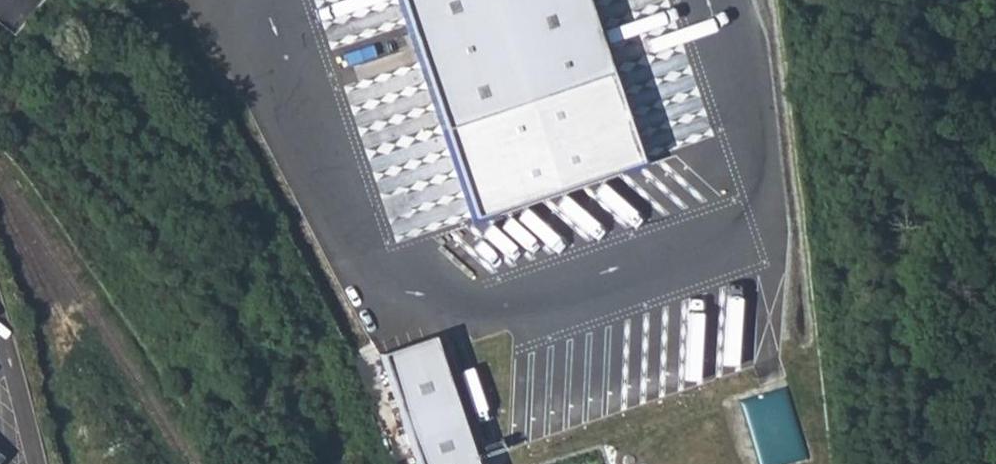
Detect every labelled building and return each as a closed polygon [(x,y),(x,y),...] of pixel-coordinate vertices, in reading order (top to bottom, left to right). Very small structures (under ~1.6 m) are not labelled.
[(442,148),(609,88),(578,0),(389,0),(442,148)] [(381,355),(416,463),(474,463),(433,338),(381,355)]
